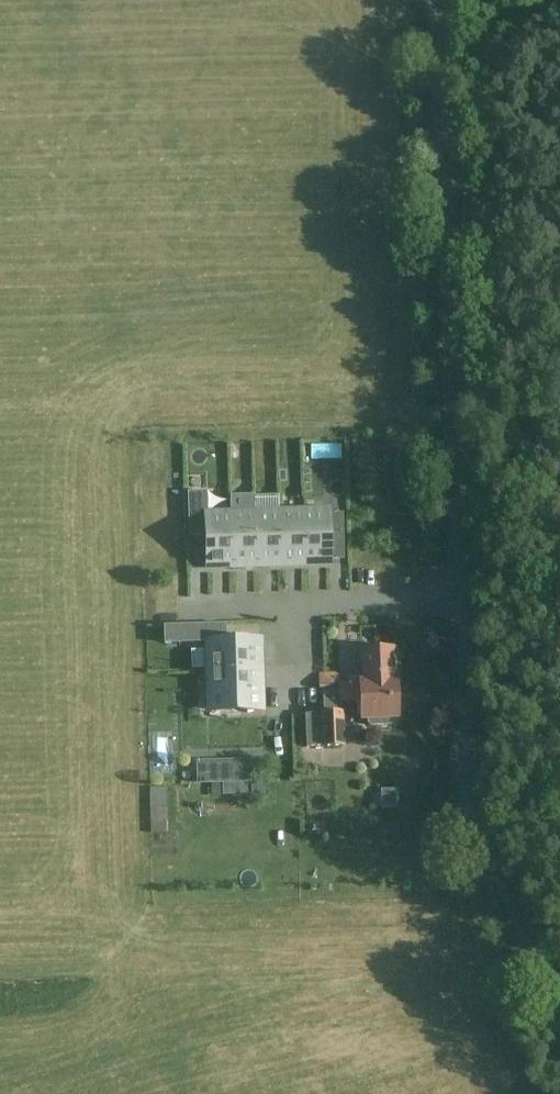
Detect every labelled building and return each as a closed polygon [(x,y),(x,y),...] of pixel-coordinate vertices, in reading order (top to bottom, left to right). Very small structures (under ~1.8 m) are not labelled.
[(328,510),(304,511),(305,564),(330,563),(328,510)] [(281,565),(305,564),(304,511),(279,512),(281,565)] [(232,566),(256,566),(254,512),(230,513),(232,566)] [(281,565),(279,512),(254,512),(256,566),(281,565)] [(205,513),(189,514),(189,536),(206,535),(205,514),(205,513)] [(207,567),(232,566),(230,513),(205,514),(206,535),(207,567)] [(329,537),(330,559),(343,559),(343,536),(329,537)] [(207,644),(208,670),(261,669),(260,639),(225,640),(224,623),(163,625),(163,645),(207,644)] [(338,696),(338,701),(359,701),(360,719),(366,719),(366,724),(369,726),(388,725),(391,723),(391,718),(396,718),(395,680),(394,681),(393,674),(398,670),(398,659),(393,657),(393,650),(362,650),(363,682),(359,682),(359,683),(337,684),(338,696)] [(240,710),(262,709),(261,669),(208,670),(209,700),(209,711),(240,710)] [(323,702),(323,714),(303,714),(304,747),(341,746),(340,713),(338,713),(338,701),(338,696),(328,697),(323,702)] [(250,781),(250,761),(210,762),(211,782),(250,781)]
